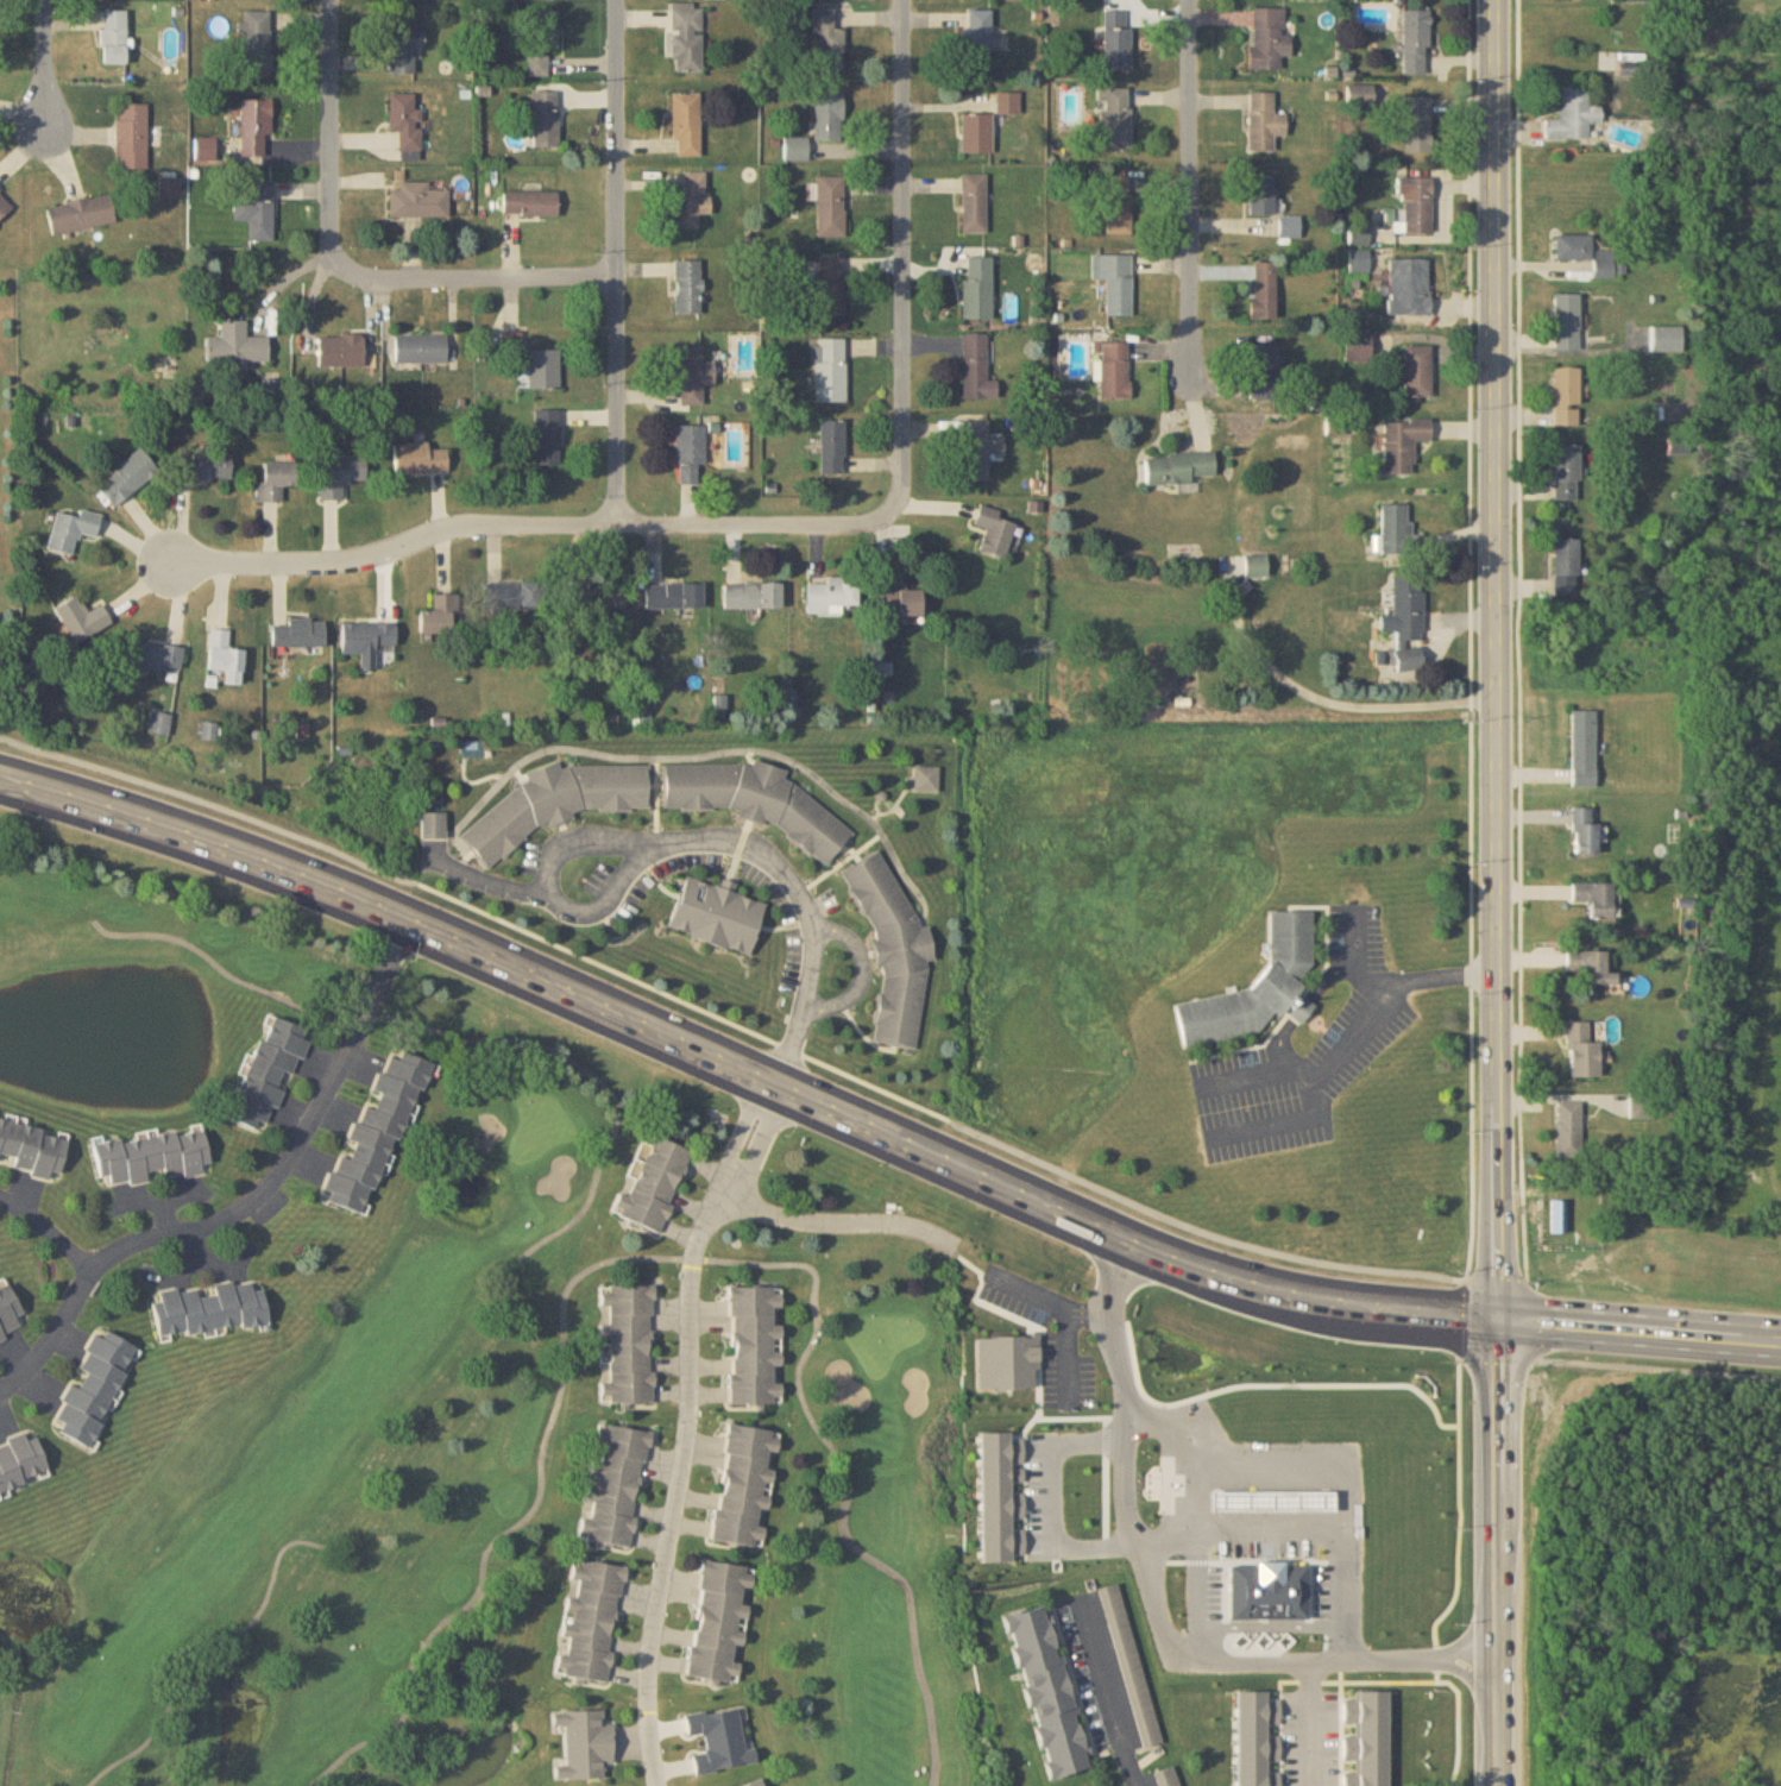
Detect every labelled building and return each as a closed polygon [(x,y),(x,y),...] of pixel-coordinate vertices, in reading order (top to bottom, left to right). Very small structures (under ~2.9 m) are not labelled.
[(704,74),(704,7),(673,7),(673,74),(704,74)] [(1287,9),(1252,8),(1251,71),(1282,71),(1282,57),(1292,57),(1293,35),(1287,35),(1287,9)] [(820,35),(820,71),(844,71),(844,30),(834,30),(834,10),(813,10),(813,35),(820,35)] [(103,65),(128,65),(128,11),(103,11),(103,65)] [(529,11),(529,77),(558,77),(558,11),(529,11)] [(992,11),(965,11),(965,71),(992,71),(992,11)] [(272,12),(244,12),(244,73),(272,73),(272,12)] [(1106,71),(1130,71),(1130,12),(1106,12),(1106,71)] [(1404,74),(1431,74),(1431,12),(1404,12),(1404,74)] [(415,50),(423,50),(423,30),(415,30),(415,17),(391,17),(391,75),(415,75),(415,50)] [(1563,86),(1563,119),(1546,119),(1546,139),(1590,139),(1590,122),(1603,122),(1603,106),(1589,106),(1590,86),(1563,86)] [(1131,150),(1131,90),(1103,90),(1103,150),(1131,150)] [(532,149),(559,149),(559,92),(532,92),(532,149)] [(701,94),(674,94),(674,158),(701,158),(701,94)] [(1021,94),(998,94),(998,115),(1021,115),(1021,94)] [(1275,153),(1275,137),(1286,137),(1286,115),(1274,115),(1274,94),(1249,94),(1249,153),(1275,153)] [(400,134),(400,153),(421,153),(421,95),(390,95),(390,134),(400,134)] [(816,143),(844,143),(844,96),(816,96),(816,143)] [(1405,151),(1433,151),(1433,97),(1405,97),(1405,151)] [(272,101),(241,101),(241,158),(272,158),(272,101)] [(148,105),(118,105),(118,170),(148,170),(148,105)] [(993,115),(963,115),(963,155),(993,155),(993,115)] [(786,139),(786,162),(809,162),(809,139),(786,139)] [(675,191),(674,230),(700,231),(700,216),(713,216),(714,198),(707,198),(707,173),(685,173),(685,191),(675,191)] [(962,234),(987,234),(987,175),(962,175),(962,234)] [(1107,234),(1131,234),(1131,177),(1107,177),(1107,234)] [(845,237),(845,178),(819,178),(819,237),(845,237)] [(1249,215),(1274,215),(1274,178),(1249,178),(1249,215)] [(1402,233),(1433,233),(1433,178),(1402,178),(1402,233)] [(273,181),(246,181),(246,195),(236,195),(236,221),(249,221),(249,240),(273,240),(273,181)] [(391,191),(391,219),(449,219),(449,191),(430,191),(430,183),(400,183),(400,191),(391,191)] [(0,193),(0,222),(15,207),(0,193)] [(559,193),(504,193),(504,217),(559,218),(559,193)] [(53,237),(116,224),(110,195),(47,207),(53,237)] [(1300,217),(1280,217),(1280,237),(1300,237),(1300,217)] [(1593,235),(1558,235),(1558,259),(1593,259),(1593,235)] [(1595,277),(1618,277),(1618,250),(1595,250),(1595,277)] [(1132,255),(1093,255),(1093,280),(1106,280),(1106,317),(1132,317),(1132,255)] [(846,315),(846,256),(820,256),(820,315),(846,315)] [(964,319),(993,319),(993,257),(964,257),(964,319)] [(1430,259),(1390,259),(1390,314),(1430,314),(1430,259)] [(701,313),(702,260),(676,260),(676,313),(701,313)] [(1253,319),(1277,319),(1277,263),(1253,263),(1253,319)] [(1556,295),(1556,350),(1580,350),(1580,295),(1556,295)] [(221,321),(222,339),(207,339),(208,360),(234,359),(234,368),(246,368),(246,360),(269,360),(269,336),(246,337),(246,320),(221,321)] [(1683,327),(1653,327),(1653,352),(1683,352),(1683,327)] [(524,333),(504,333),(504,349),(524,349),(524,333)] [(998,399),(998,380),(987,380),(987,334),(963,334),(963,399),(998,399)] [(1347,334),(1347,360),(1372,360),(1372,334),(1347,334)] [(364,335),(319,335),(319,368),(364,368),(364,335)] [(447,336),(396,336),(396,362),(447,362),(447,336)] [(815,403),(845,403),(845,339),(815,339),(815,403)] [(1099,342),(1099,397),(1130,397),(1130,342),(1099,342)] [(702,345),(676,345),(675,388),(681,388),(681,405),(702,405),(703,385),(714,385),(715,361),(702,361),(702,345)] [(1279,345),(1251,345),(1251,400),(1279,400),(1279,345)] [(1431,345),(1405,345),(1405,397),(1431,397),(1431,345)] [(560,350),(529,350),(529,389),(560,389),(560,350)] [(1581,426),(1581,368),(1554,368),(1554,426),(1581,426)] [(560,465),(560,410),(535,410),(535,465),(560,465)] [(820,420),(820,474),(845,474),(845,420),(820,420)] [(1414,473),(1414,441),(1431,441),(1431,420),(1384,420),(1384,473),(1414,473)] [(964,478),(988,479),(989,454),(1005,454),(1005,438),(989,437),(989,421),(965,421),(964,478)] [(705,426),(677,426),(677,483),(705,483),(705,426)] [(447,448),(429,449),(429,442),(395,444),(396,474),(448,472),(447,448)] [(1556,501),(1580,501),(1580,445),(1556,445),(1556,501)] [(114,506),(159,472),(141,449),(96,483),(114,506)] [(1210,480),(1209,453),(1146,455),(1146,483),(1210,480)] [(178,480),(231,480),(231,454),(178,454),(178,480)] [(330,455),(330,478),(320,478),(320,500),(344,500),(344,482),(366,482),(366,455),(330,455)] [(296,461),(264,462),(264,481),(258,481),(258,502),(283,502),(282,485),(296,485),(296,461)] [(1382,554),(1412,554),(1411,504),(1381,505),(1382,554)] [(987,529),(980,550),(1006,558),(1017,523),(999,517),(1001,511),(981,505),(974,525),(987,529)] [(79,517),(58,511),(48,549),(73,555),(79,533),(95,538),(101,515),(81,510),(79,517)] [(1555,594),(1579,594),(1579,539),(1555,539),(1555,594)] [(1269,578),(1269,555),(1246,555),(1246,578),(1269,578)] [(1393,574),(1395,616),(1381,616),(1382,631),(1396,631),(1398,671),(1425,670),(1422,573),(1393,574)] [(808,582),(808,614),(844,614),(844,606),(859,606),(859,583),(843,583),(843,577),(828,576),(828,582),(808,582)] [(493,583),(493,608),(544,608),(544,583),(493,583)] [(647,583),(647,608),(704,608),(704,583),(647,583)] [(783,608),(783,583),(725,583),(725,608),(783,608)] [(880,615),(923,614),(922,583),(880,584),(880,615)] [(55,608),(76,643),(112,622),(102,604),(88,612),(78,594),(55,608)] [(456,594),(434,594),(434,610),(421,610),(421,634),(456,634),(456,594)] [(622,602),(618,595),(609,601),(613,608),(622,602)] [(325,646),(325,620),(288,620),(288,624),(273,624),(273,646),(325,646)] [(378,653),(378,647),(396,647),(396,623),(342,623),(342,653),(378,653)] [(245,649),(229,648),(230,630),(211,629),(209,670),(225,671),(224,684),(243,685),(245,649)] [(125,665),(180,672),(183,646),(128,640),(125,665)] [(1573,711),(1573,787),(1597,787),(1597,711),(1573,711)] [(169,734),(171,714),(152,712),(150,732),(169,734)] [(665,809),(733,809),(744,817),(776,828),(810,853),(826,865),(829,866),(855,830),(786,779),(786,769),(755,759),(752,764),(664,764),(665,809)] [(651,809),(650,765),(563,767),(562,767),(528,767),(528,781),(460,833),(488,869),(548,823),(566,822),(580,811),(651,809)] [(915,791),(941,791),(941,766),(915,766),(915,791)] [(1597,854),(1597,807),(1573,807),(1573,854),(1597,854)] [(423,812),(423,838),(447,838),(447,812),(423,812)] [(917,1048),(929,970),(928,962),(935,958),(931,928),(918,925),(885,851),(844,870),(844,874),(876,939),(875,948),(877,965),(883,966),(884,973),(874,1041),(917,1048)] [(751,954),(766,901),(685,878),(670,931),(751,954)] [(1614,883),(1572,883),(1572,902),(1589,902),(1589,913),(1614,913),(1614,883)] [(1173,999),(1241,982),(1266,952),(1266,904),(1319,904),(1319,952),(1303,985),(1308,989),(1313,994),(1319,1001),(1298,1020),(1294,1014),(1290,1011),(1285,1005),(1259,1027),(1185,1045),(1173,999)] [(1617,972),(1607,972),(1607,951),(1567,951),(1567,970),(1585,970),(1585,985),(1617,985),(1617,972)] [(294,1077),(311,1030),(268,1014),(230,1117),(268,1131),(283,1090),(279,1089),(284,1073),(294,1077)] [(1600,1076),(1600,1041),(1590,1041),(1590,1022),(1567,1022),(1568,1077),(1600,1076)] [(431,1063),(394,1048),(376,1092),(381,1094),(374,1108),(366,1104),(351,1139),(358,1141),(350,1159),(341,1156),(323,1199),(367,1217),(431,1063)] [(1583,1102),(1558,1102),(1558,1159),(1583,1159),(1583,1102)] [(0,1114),(0,1160),(13,1164),(12,1167),(57,1181),(71,1136),(0,1114)] [(97,1143),(102,1185),(210,1172),(204,1129),(97,1143)] [(612,1213),(660,1232),(692,1151),(653,1136),(629,1196),(620,1193),(612,1213)] [(1568,1202),(1553,1202),(1553,1234),(1568,1234),(1568,1202)] [(269,1323),(264,1290),(254,1291),(253,1281),(216,1286),(217,1294),(200,1297),(198,1289),(153,1296),(159,1340),(269,1323)] [(654,1287),(602,1287),(601,1371),(609,1371),(609,1382),(602,1382),(602,1404),(654,1404),(654,1287)] [(730,1288),(729,1406),(781,1406),(782,1288),(730,1288)] [(22,1330),(17,1318),(23,1315),(11,1289),(0,1294),(0,1340),(22,1330)] [(137,1348),(96,1331),(74,1383),(73,1383),(53,1431),(95,1448),(137,1348)] [(650,1434),(601,1425),(584,1520),(583,1519),(579,1541),(630,1550),(650,1434)] [(712,1541),(764,1548),(780,1432),(728,1425),(712,1541)] [(38,1438),(27,1441),(26,1436),(0,1444),(0,1491),(49,1477),(38,1438)] [(1219,1505),(1339,1505),(1339,1486),(1219,1486),(1219,1505)] [(1264,1561),(1235,1560),(1233,1614),(1313,1616),(1314,1562),(1292,1561),(1292,1557),(1264,1555),(1264,1561)] [(624,1569),(575,1561),(560,1655),(556,1676),(607,1684),(624,1569)] [(753,1568),(701,1562),(688,1678),(740,1684),(753,1568)] [(1142,1749),(1162,1744),(1121,1584),(1101,1589),(1142,1749)] [(1007,1616),(1048,1782),(1090,1771),(1049,1605),(1007,1616)] [(615,1764),(613,1724),(604,1725),(603,1712),(553,1713),(554,1728),(565,1728),(566,1767),(556,1768),(556,1780),(605,1779),(604,1764),(615,1764)] [(1159,1785),(1182,1785),(1174,1767),(1154,1775),(1159,1785)]
